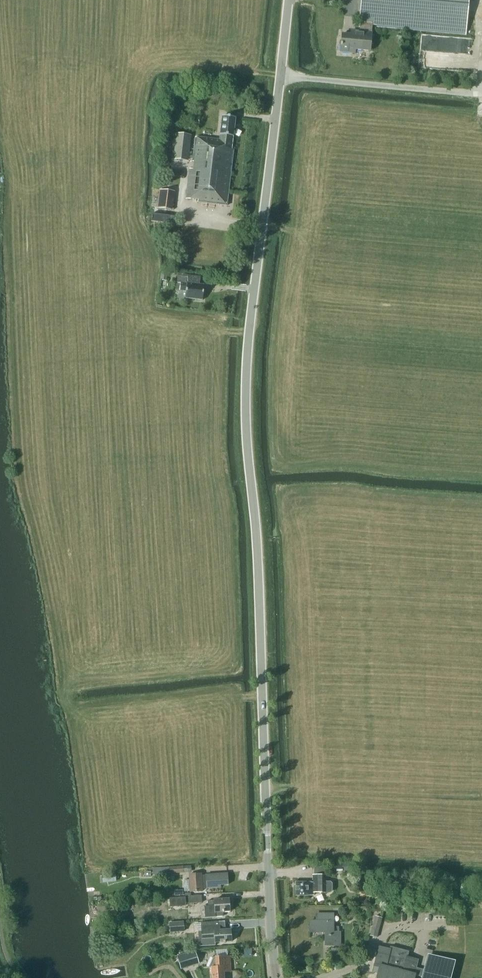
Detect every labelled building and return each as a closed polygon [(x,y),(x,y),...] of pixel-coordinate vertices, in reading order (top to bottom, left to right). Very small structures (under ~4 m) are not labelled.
[(362,50),(370,51),(372,25),(466,33),(469,0),(362,0),(360,24),(359,31),(355,31),(355,35),(342,34),(340,52),(354,53),(355,50),(362,50)] [(198,200),(197,202),(227,206),(233,149),(232,149),(235,118),(222,116),(219,140),(195,137),(192,165),(189,165),(185,199),(198,200)] [(188,162),(191,135),(176,133),(173,160),(188,162)] [(174,192),(160,190),(158,207),(172,209),(174,192)] [(188,278),(177,277),(176,283),(179,284),(179,291),(186,292),(185,298),(202,300),(204,287),(187,285),(188,278)] [(353,871),(353,863),(343,863),(343,871),(353,871)] [(182,866),(152,868),(152,874),(182,872),(182,866)] [(201,885),(205,885),(206,889),(219,888),(219,885),(227,885),(226,874),(205,875),(200,876),(200,874),(188,874),(189,892),(201,891),(201,885)] [(326,884),(326,877),(312,877),(312,883),(296,883),(295,897),(314,897),(314,894),(326,894),(331,894),(332,893),(332,885),(331,884),(326,884)] [(201,896),(188,897),(188,895),(175,896),(176,903),(188,902),(188,904),(202,903),(201,896)] [(214,900),(207,900),(208,906),(204,907),(205,917),(222,916),(222,912),(229,912),(229,899),(214,900)] [(335,915),(318,915),(318,922),(311,922),(311,933),(327,933),(327,947),(342,947),(342,933),(335,933),(335,915)] [(372,936),(379,938),(384,918),(378,916),(372,936)] [(170,931),(183,931),(183,922),(169,922),(170,931)] [(225,922),(200,923),(201,932),(204,932),(204,940),(214,939),(214,942),(231,941),(231,929),(226,930),(225,922)] [(95,940),(96,949),(109,948),(108,940),(95,940)] [(378,977),(416,977),(416,976),(417,968),(419,960),(409,958),(411,952),(392,947),(391,950),(381,947),(378,960),(383,961),(378,977)] [(341,949),(332,950),(333,962),(341,961),(341,949)] [(195,951),(177,956),(181,968),(199,963),(195,951)] [(213,957),(208,968),(209,968),(211,968),(212,977),(224,977),(224,972),(231,972),(230,956),(213,957)] [(416,976),(426,977),(449,977),(453,965),(431,959),(428,971),(417,968),(416,976)]
